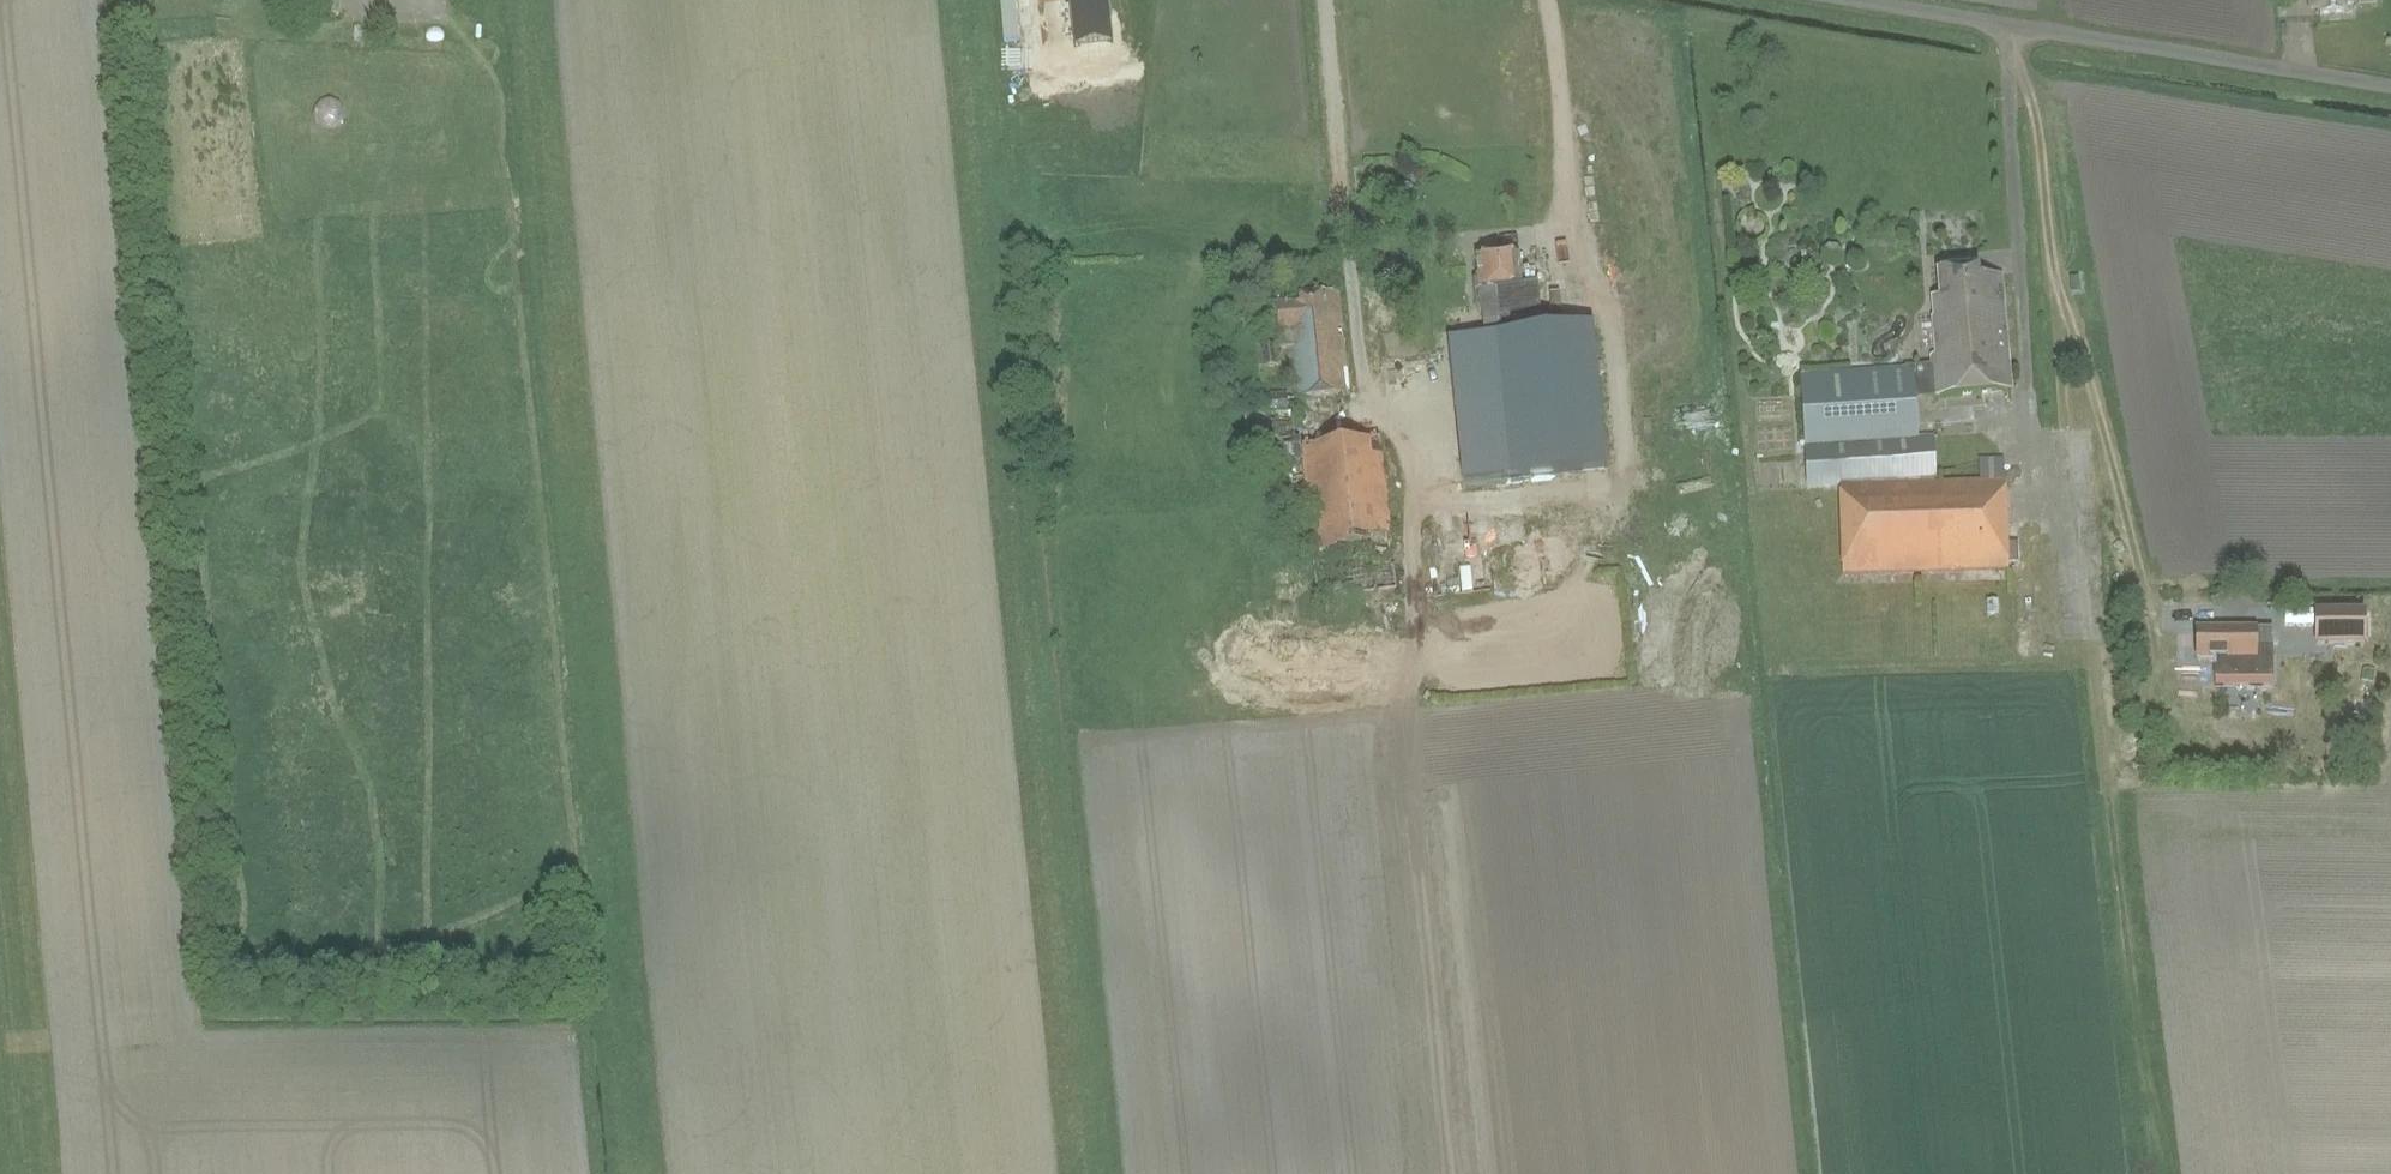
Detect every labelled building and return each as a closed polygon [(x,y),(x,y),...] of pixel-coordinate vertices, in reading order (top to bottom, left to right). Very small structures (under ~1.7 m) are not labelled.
[(1068,51),(1105,47),(1100,0),(1063,0),(1068,51)] [(2309,5),(2317,4),(2318,16),(2342,13),(2341,6),(2349,5),(2355,4),(2354,0),(2309,0),(2309,5)] [(1480,289),(1476,289),(1478,310),(1483,310),(1486,335),(1497,334),(1502,333),(1501,321),(1510,320),(1509,312),(1541,309),(1538,283),(1521,285),(1518,254),(1477,258),(1479,279),(1480,289)] [(2005,481),(1979,482),(1935,484),(1932,436),(1919,437),(1915,396),(2013,388),(2001,274),(1980,276),(1979,268),(1938,271),(1940,297),(1932,298),(1934,318),(1933,318),(1936,355),(1931,356),(1932,364),(1912,366),(1912,368),(1802,375),(1808,488),(1840,487),(1843,574),(2009,570),(2005,481)] [(1350,394),(1339,292),(1300,296),(1301,304),(1277,306),(1277,308),(1269,309),(1271,331),(1279,331),(1281,349),(1288,348),(1293,399),(1350,394)] [(1502,333),(1497,334),(1511,477),(1607,468),(1593,325),(1502,333)] [(1263,367),(1279,365),(1276,343),(1261,345),(1261,346),(1263,367)] [(1263,367),(1261,346),(1249,347),(1251,368),(1263,367)] [(1318,599),(1397,590),(1381,440),(1302,448),(1301,438),(1295,438),(1292,412),(1289,412),(1288,394),(1262,396),(1263,414),(1245,416),(1246,443),(1263,441),(1268,485),(1298,484),(1298,480),(1304,479),(1318,599)] [(1474,585),(1493,585),(1493,552),(1474,551),(1474,585)] [(2365,645),(2365,610),(2315,610),(2315,646),(2365,645)] [(2257,627),(2257,625),(2196,626),(2197,660),(2215,660),(2215,661),(2235,661),(2235,673),(2256,673),(2255,658),(2258,658),(2258,647),(2273,647),(2272,627),(2257,627)]
